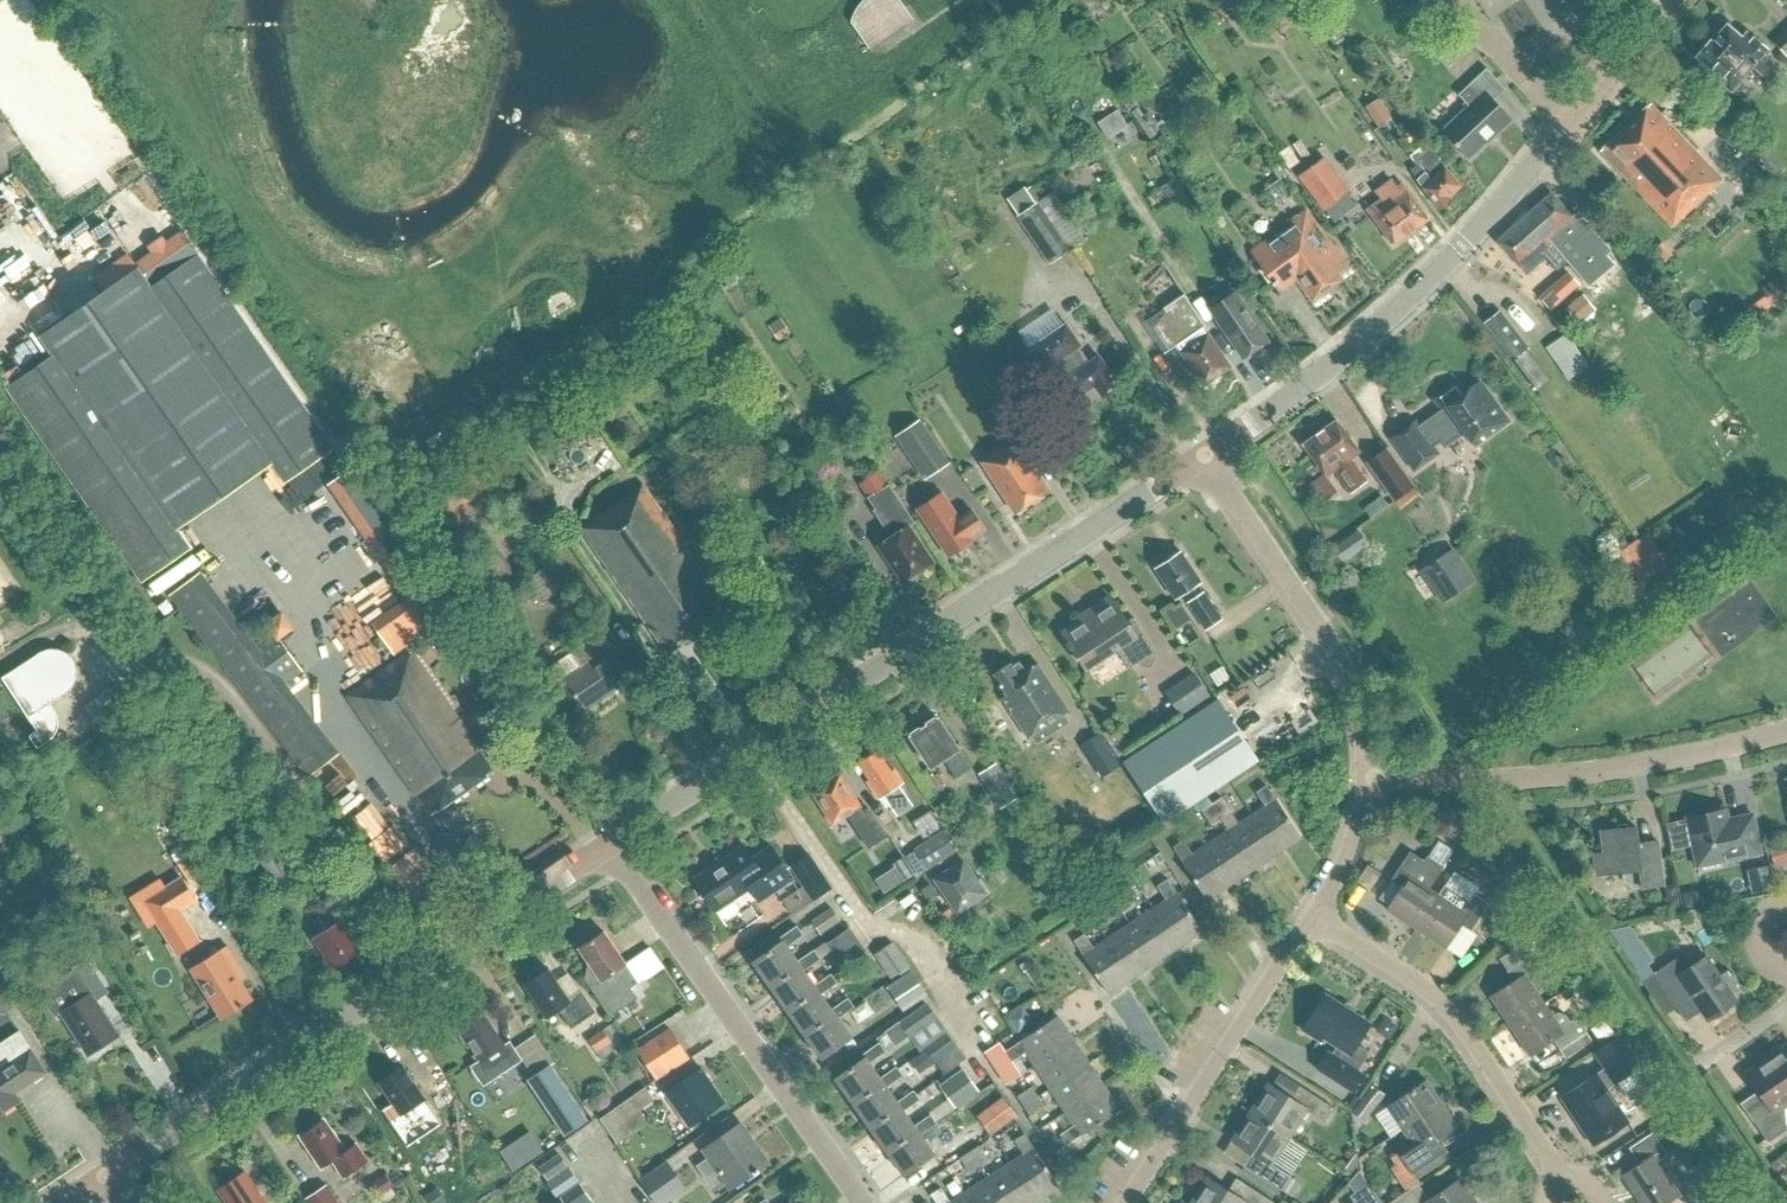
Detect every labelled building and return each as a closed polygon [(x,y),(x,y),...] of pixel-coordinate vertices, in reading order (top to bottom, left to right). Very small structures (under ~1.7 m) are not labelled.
[(868,48),(910,18),(898,0),(861,0),(852,12),(850,21),(868,48)] [(1278,12),(1268,20),(1276,30),(1287,22),(1278,12)] [(1711,41),(1710,40),(1696,57),(1719,76),(1717,79),(1730,91),(1752,66),(1769,80),(1779,68),(1762,54),(1767,49),(1753,37),(1748,42),(1727,23),(1711,41)] [(1448,64),(1467,47),(1448,27),(1430,45),(1448,64)] [(1786,58),(1786,27),(1771,41),(1786,58)] [(1486,68),(1458,94),(1468,105),(1442,129),(1454,142),(1453,143),(1456,146),(1457,145),(1468,157),(1510,118),(1493,100),(1505,88),(1486,68)] [(1106,129),(1130,113),(1108,80),(1084,96),(1106,129)] [(1401,86),(1387,95),(1400,117),(1414,109),(1401,86)] [(1392,118),(1378,97),(1364,106),(1378,127),(1392,118)] [(1600,150),(1672,226),(1722,179),(1650,103),(1600,150)] [(1441,156),(1433,146),(1427,139),(1410,154),(1418,165),(1412,170),(1418,178),(1416,179),(1438,208),(1449,198),(1449,197),(1454,192),(1453,190),(1459,184),(1444,166),(1438,159),(1441,156)] [(1350,191),(1324,156),(1297,175),(1323,210),(1350,191)] [(1393,244),(1428,218),(1402,183),(1391,191),(1387,185),(1378,192),(1383,199),(1367,210),(1393,244)] [(1046,264),(1069,249),(1082,242),(1050,193),(1015,216),(1046,264)] [(1551,193),(1528,213),(1548,234),(1545,236),(1555,248),(1580,226),(1551,193)] [(1333,229),(1360,209),(1350,195),(1323,215),(1333,229)] [(1338,273),(1349,265),(1334,244),(1333,245),(1306,208),(1290,220),(1295,227),(1272,244),(1267,238),(1250,250),(1279,290),(1295,278),(1312,301),(1342,279),(1338,273)] [(1548,234),(1528,213),(1497,241),(1526,274),(1545,257),(1557,271),(1567,262),(1555,248),(1545,236),(1548,234)] [(107,229),(128,233),(130,220),(109,217),(107,229)] [(140,579),(188,545),(175,526),(268,460),(282,478),(330,445),(193,250),(145,283),(132,264),(35,333),(49,352),(2,385),(140,579)] [(1601,274),(1586,256),(1570,269),(1585,287),(1601,274)] [(1770,305),(1786,294),(1786,274),(1784,270),(1758,286),(1770,305)] [(1579,285),(1567,271),(1549,286),(1561,300),(1579,285)] [(1243,356),(1267,340),(1230,285),(1206,301),(1243,356)] [(1208,333),(1207,334),(1202,327),(1206,325),(1184,293),(1163,308),(1165,311),(1152,326),(1168,349),(1163,353),(1164,354),(1177,345),(1204,384),(1230,366),(1208,333)] [(1577,323),(1595,309),(1582,293),(1564,307),(1577,323)] [(1518,298),(1507,309),(1541,344),(1551,333),(1518,298)] [(1526,348),(1497,311),(1497,310),(1481,322),(1510,360),(1526,348)] [(971,317),(962,322),(969,334),(978,328),(971,317)] [(1084,365),(1074,350),(1081,345),(1064,321),(1023,349),(1041,373),(1044,371),(1054,385),(1065,378),(1077,396),(1094,385),(1100,394),(1117,383),(1098,355),(1084,365)] [(1444,447),(1464,432),(1474,445),(1508,421),(1479,381),(1459,396),(1451,386),(1433,399),(1441,409),(1418,425),(1414,421),(1391,438),(1414,470),(1437,453),(1432,446),(1440,441),(1444,447)] [(949,463),(930,435),(919,419),(893,437),(922,480),(949,463)] [(1351,493),(1367,481),(1350,458),(1359,451),(1336,419),(1303,444),(1326,475),(1334,469),(1351,493)] [(1014,512),(1048,490),(1023,451),(1015,439),(981,461),(989,474),(1014,512)] [(1386,447),(1365,462),(1391,500),(1396,508),(1416,495),(1411,488),(1413,487),(1386,447)] [(902,459),(882,470),(889,483),(909,472),(902,459)] [(667,465),(656,472),(664,482),(674,475),(667,465)] [(933,562),(908,525),(912,521),(887,484),(885,485),(876,471),(857,484),(873,508),(871,510),(889,537),(878,544),(903,581),(907,579),(911,581),(916,577),(916,573),(933,562)] [(712,540),(692,554),(643,483),(581,528),(667,653),(729,608),(703,571),(723,556),(712,540)] [(970,538),(985,529),(971,509),(959,517),(942,492),(918,508),(950,555),(972,540),(970,538)] [(1364,507),(1370,516),(1388,504),(1381,495),(1364,507)] [(211,540),(226,531),(213,508),(197,518),(211,540)] [(1669,566),(1646,533),(1635,541),(1634,539),(1617,551),(1637,580),(1654,568),(1658,574),(1669,566)] [(1782,551),(1777,543),(1769,548),(1775,556),(1782,551)] [(1451,548),(1436,559),(1418,572),(1440,605),(1475,580),(1451,548)] [(1206,629),(1222,619),(1203,591),(1198,594),(1193,586),(1201,581),(1180,551),(1155,568),(1175,598),(1186,591),(1191,599),(1187,602),(1206,629)] [(544,601),(566,585),(550,562),(528,578),(544,601)] [(197,569),(167,592),(307,775),(338,752),(284,681),(301,668),(275,633),(284,626),(276,615),(263,625),(267,631),(252,642),(197,569)] [(1138,662),(1155,650),(1136,621),(1130,626),(1111,597),(1089,611),(1091,613),(1063,632),(1068,641),(1066,642),(1070,648),(1072,646),(1086,668),(1125,642),(1138,662)] [(600,632),(571,652),(549,667),(559,683),(580,713),(633,676),(612,647),(611,648),(600,632)] [(1,678),(28,716),(62,694),(69,689),(72,685),(74,679),(75,674),(75,670),(74,666),(72,660),(68,656),(66,654),(63,651),(59,650),(55,649),(50,648),(44,649),(1,678)] [(432,815),(494,771),(411,652),(348,695),(432,815)] [(1029,736),(1056,717),(1063,728),(1075,720),(1037,663),(1025,670),(1019,660),(1012,665),(1010,663),(994,674),(1007,694),(1002,696),(1029,736)] [(1162,690),(1179,714),(1207,694),(1190,670),(1162,690)] [(96,720),(127,699),(116,684),(85,704),(96,720)] [(1163,821),(1257,759),(1218,700),(1123,762),(1163,821)] [(956,777),(971,768),(937,716),(925,724),(920,722),(913,727),(912,732),(909,734),(931,767),(943,758),(956,777)] [(1102,733),(1118,758),(1131,749),(1116,725),(1102,733)] [(38,729),(29,735),(37,748),(46,742),(38,729)] [(1114,769),(1092,735),(1078,744),(1100,778),(1114,769)] [(895,815),(911,804),(897,785),(901,782),(892,769),(889,771),(875,751),(858,763),(871,783),(868,785),(877,798),(881,795),(895,815)] [(979,775),(1000,808),(1019,796),(998,763),(979,775)] [(866,843),(878,835),(859,806),(860,806),(840,775),(813,792),(816,797),(816,800),(820,805),(822,806),(833,823),(847,814),(866,843)] [(1265,805),(1252,814),(1278,852),(1301,837),(1276,798),(1275,799),(1266,785),(1256,791),(1265,805)] [(1237,824),(1230,812),(1231,811),(1221,797),(1211,803),(1221,818),(1229,830),(1254,868),(1278,852),(1252,814),(1237,824)] [(1221,818),(1211,803),(1202,809),(1211,824),(1221,818)] [(1697,866),(1760,852),(1752,814),(1728,819),(1725,809),(1687,817),(1697,866)] [(949,823),(953,839),(979,832),(974,816),(949,823)] [(1461,826),(1453,843),(1470,851),(1478,834),(1461,826)] [(1637,843),(1635,826),(1601,830),(1604,852),(1594,853),(1597,874),(1622,871),(1623,880),(1634,888),(1663,885),(1657,840),(1637,843)] [(912,848),(927,870),(956,851),(941,829),(912,848)] [(1254,868),(1229,830),(1205,845),(1231,884),(1254,868)] [(1231,884),(1205,845),(1192,854),(1183,840),(1173,846),(1182,860),(1182,861),(1207,899),(1231,884)] [(1768,845),(1774,867),(1786,863),(1786,842),(1786,840),(1768,845)] [(771,845),(752,857),(743,844),(693,878),(715,911),(750,887),(759,900),(793,878),(771,845)] [(282,892),(302,879),(282,847),(262,860),(282,892)] [(1424,860),(1410,851),(1394,874),(1405,881),(1386,909),(1416,928),(1438,894),(1429,888),(1444,866),(1427,855),(1424,860)] [(788,867),(801,887),(782,899),(791,914),(831,887),(808,854),(788,867)] [(980,878),(976,881),(962,861),(937,879),(958,911),(988,890),(980,878)] [(1367,864),(1357,880),(1370,889),(1381,873),(1367,864)] [(1166,899),(1153,908),(1179,946),(1202,931),(1177,892),(1176,893),(1167,879),(1157,885),(1166,899)] [(1438,894),(1416,928),(1445,947),(1463,919),(1474,926),(1489,903),(1474,893),(1470,898),(1446,882),(1438,894)] [(927,898),(936,892),(930,884),(921,890),(927,898)] [(1697,890),(1682,893),(1685,908),(1700,905),(1697,890)] [(1112,897),(1122,911),(1132,905),(1122,891),(1112,897)] [(1664,913),(1680,911),(1678,896),(1677,896),(1665,897),(1662,898),(1664,913)] [(1122,911),(1112,897),(1103,904),(1112,918),(1122,911)] [(343,961),(362,949),(343,918),(342,918),(334,905),(318,915),(326,928),(313,937),(332,968),(335,966),(338,967),(343,964),(343,961)] [(949,907),(936,916),(944,927),(957,918),(949,907)] [(820,932),(839,919),(832,908),(812,921),(820,932)] [(1153,908),(1130,923),(1155,962),(1179,946),(1153,908)] [(155,924),(175,956),(199,941),(179,909),(155,924)] [(1685,932),(1681,913),(1666,916),(1670,935),(1685,932)] [(1155,962),(1130,923),(1106,939),(1132,977),(1155,962)] [(800,964),(798,960),(787,945),(803,934),(797,925),(780,937),(782,940),(753,961),(770,985),(800,964)] [(838,960),(858,946),(847,930),(827,944),(838,960)] [(579,948),(588,961),(584,979),(609,1016),(610,1016),(609,1014),(623,1005),(619,1000),(630,992),(628,988),(637,982),(635,979),(625,964),(626,963),(604,931),(579,948)] [(1132,977),(1106,939),(1093,947),(1084,933),(1074,940),(1083,954),(1108,993),(1132,977)] [(888,978),(904,967),(906,967),(890,943),(872,955),(888,978)] [(229,1013),(252,999),(239,980),(246,976),(227,945),(190,968),(219,1016),(228,1011),(229,1013)] [(814,949),(798,960),(800,964),(770,985),(787,1009),(817,988),(815,984),(804,969),(820,958),(814,949)] [(1510,1025),(1544,1003),(1528,978),(1545,967),(1535,952),(1512,967),(1519,977),(1490,996),(1510,1025)] [(1679,956),(1654,973),(1642,981),(1665,1015),(1676,1007),(1685,1020),(1701,1009),(1708,1020),(1736,1001),(1729,992),(1738,986),(1735,982),(1735,979),(1733,976),(1731,973),(1728,971),(1725,970),(1718,975),(1705,956),(1687,968),(1679,956)] [(88,1054),(119,1034),(95,998),(108,990),(87,959),(74,968),(39,991),(44,998),(43,999),(54,1016),(60,1012),(88,1054)] [(571,1027),(595,1012),(582,992),(570,1000),(548,968),(525,984),(546,1017),(559,1009),(571,1027)] [(925,995),(918,983),(910,970),(887,985),(902,1009),(925,995)] [(831,973),(815,984),(817,988),(787,1009),(804,1033),(834,1012),(832,1008),(821,993),(837,982),(831,973)] [(18,1004),(0,976),(0,1010),(3,1014),(18,1004)] [(1358,1070),(1369,1052),(1356,1044),(1369,1023),(1325,994),(1305,1024),(1337,1045),(1332,1053),(1328,1051),(1317,1068),(1352,1090),(1363,1073),(1358,1070)] [(834,1012),(804,1033),(821,1058),(852,1037),(838,1017),(854,1006),(848,997),(832,1008),(834,1012)] [(911,1035),(936,1017),(926,1003),(901,1021),(911,1035)] [(1577,1016),(1570,1021),(1566,1014),(1557,1011),(1551,1014),(1544,1003),(1510,1025),(1529,1054),(1552,1039),(1563,1058),(1584,1045),(1579,1036),(1587,1031),(1577,1016)] [(504,1070),(521,1058),(510,1040),(505,1044),(483,1012),(459,1028),(481,1060),(492,1053),(504,1070)] [(613,1021),(624,1050),(649,1040),(639,1012),(613,1021)] [(1034,1064),(1073,1039),(1057,1015),(1019,1041),(1005,1051),(1012,1061),(1026,1051),(1034,1064)] [(656,1078),(689,1057),(670,1028),(638,1049),(656,1078)] [(596,1050),(611,1041),(604,1030),(589,1039),(596,1050)] [(46,1072),(20,1031),(0,1044),(0,1112),(19,1100),(15,1093),(46,1072)] [(955,1047),(945,1032),(924,1047),(925,1050),(910,1061),(919,1073),(955,1047)] [(1606,1087),(1637,1067),(1617,1038),(1594,1052),(1606,1070),(1598,1075),(1597,1073),(1561,1097),(1592,1144),(1628,1121),(1606,1087)] [(1089,1062),(1073,1039),(1034,1064),(1050,1088),(1089,1062)] [(611,1041),(596,1050),(603,1062),(618,1052),(611,1041)] [(883,1081),(880,1077),(870,1062),(886,1051),(879,1042),(862,1054),(865,1057),(835,1077),(853,1102),(883,1081)] [(1768,1057),(1786,1085),(1786,1045),(1768,1057)] [(1746,1073),(1762,1097),(1745,1109),(1768,1142),(1786,1129),(1784,1106),(1786,1104),(1786,1085),(1768,1057),(1746,1073)] [(1089,1062),(1050,1088),(1066,1111),(1104,1086),(1089,1062)] [(566,1133),(585,1120),(549,1065),(539,1072),(538,1072),(533,1075),(533,1076),(529,1078),(546,1104),(566,1133)] [(424,1099),(425,1098),(403,1066),(379,1081),(401,1114),(412,1107),(420,1119),(432,1111),(424,1099)] [(883,1081),(853,1102),(870,1126),(900,1105),(897,1101),(887,1086),(903,1075),(896,1066),(880,1077),(883,1081)] [(689,1126),(725,1101),(701,1067),(665,1092),(689,1126)] [(977,1091),(962,1069),(939,1084),(954,1106),(977,1091)] [(1271,1086),(1253,1113),(1285,1134),(1303,1107),(1325,1121),(1334,1107),(1280,1072),(1272,1085),(1268,1082),(1267,1083),(1271,1086)] [(478,1077),(462,1086),(476,1112),(492,1103),(478,1077)] [(1402,1128),(1441,1102),(1425,1079),(1386,1105),(1402,1128)] [(1365,1120),(1385,1094),(1373,1085),(1353,1111),(1365,1120)] [(1030,1115),(1045,1105),(1032,1086),(1017,1095),(1030,1115)] [(1104,1086),(1066,1111),(1074,1124),(1060,1133),(1067,1143),(1081,1134),(1081,1135),(1120,1109),(1104,1086)] [(644,1087),(612,1110),(599,1119),(615,1142),(630,1132),(629,1130),(642,1122),(638,1109),(652,1098),(644,1087)] [(913,1090),(897,1101),(900,1105),(870,1126),(887,1150),(917,1129),(914,1125),(904,1110),(920,1099),(913,1090)] [(451,1094),(439,1102),(454,1125),(466,1117),(451,1094)] [(979,1116),(991,1132),(992,1132),(1013,1116),(1001,1100),(979,1116)] [(1402,1128),(1409,1140),(1396,1149),(1416,1177),(1450,1155),(1438,1137),(1456,1125),(1441,1102),(1402,1128)] [(1285,1134),(1253,1113),(1236,1141),(1232,1138),(1231,1139),(1252,1153),(1244,1165),(1281,1189),(1290,1176),(1268,1162),(1285,1134)] [(930,1114),(914,1125),(917,1129),(887,1150),(904,1175),(934,1153),(921,1134),(937,1123),(930,1114)] [(344,1177),(368,1160),(356,1143),(345,1151),(324,1118),(300,1134),(322,1168),(333,1160),(344,1177)] [(457,1143),(472,1133),(465,1122),(450,1132),(457,1143)] [(731,1188),(768,1162),(741,1123),(704,1149),(709,1157),(696,1165),(707,1181),(720,1172),(731,1188)] [(1678,1194),(1656,1160),(1667,1153),(1653,1131),(1629,1147),(1639,1163),(1622,1174),(1641,1202),(1664,1202),(1678,1194)] [(1010,1162),(1035,1201),(1059,1186),(1034,1147),(1033,1147),(1024,1133),(1014,1139),(1023,1153),(1010,1162)] [(1053,1154),(1063,1148),(1054,1135),(1044,1141),(1053,1154)] [(969,1172),(989,1159),(979,1144),(960,1157),(969,1172)] [(589,1147),(567,1155),(572,1169),(594,1161),(589,1147)] [(547,1178),(567,1165),(559,1153),(539,1167),(547,1178)] [(987,1177),(1003,1202),(1032,1202),(1035,1201),(1010,1162),(987,1177)] [(644,1183),(642,1185),(657,1202),(671,1202),(687,1190),(665,1165),(644,1183)] [(556,1196),(579,1181),(568,1166),(546,1182),(556,1196)] [(1358,1169),(1347,1182),(1353,1192),(1348,1195),(1353,1202),(1351,1202),(1381,1202),(1358,1169)] [(245,1171),(219,1189),(228,1202),(266,1202),(245,1171)] [(379,1194),(394,1185),(386,1174),(371,1184),(379,1194)] [(1242,1201),(1246,1202),(1272,1202),(1273,1201),(1236,1177),(1228,1189),(1207,1176),(1207,1177),(1211,1180),(1196,1202),(1241,1202),(1242,1201)] [(963,1193),(969,1202),(1003,1202),(987,1177),(963,1193)] [(1402,1194),(1388,1202),(1476,1202),(1460,1178),(1429,1199),(1418,1183),(1402,1194)] [(591,1199),(579,1182),(559,1196),(564,1202),(585,1202),(591,1199)] [(324,1184),(303,1198),(307,1202),(336,1202),(324,1184)] [(963,1193),(950,1201),(941,1187),(931,1194),(937,1202),(969,1202),(963,1193)] [(445,1201),(437,1188),(424,1196),(429,1202),(442,1202),(445,1201)]
